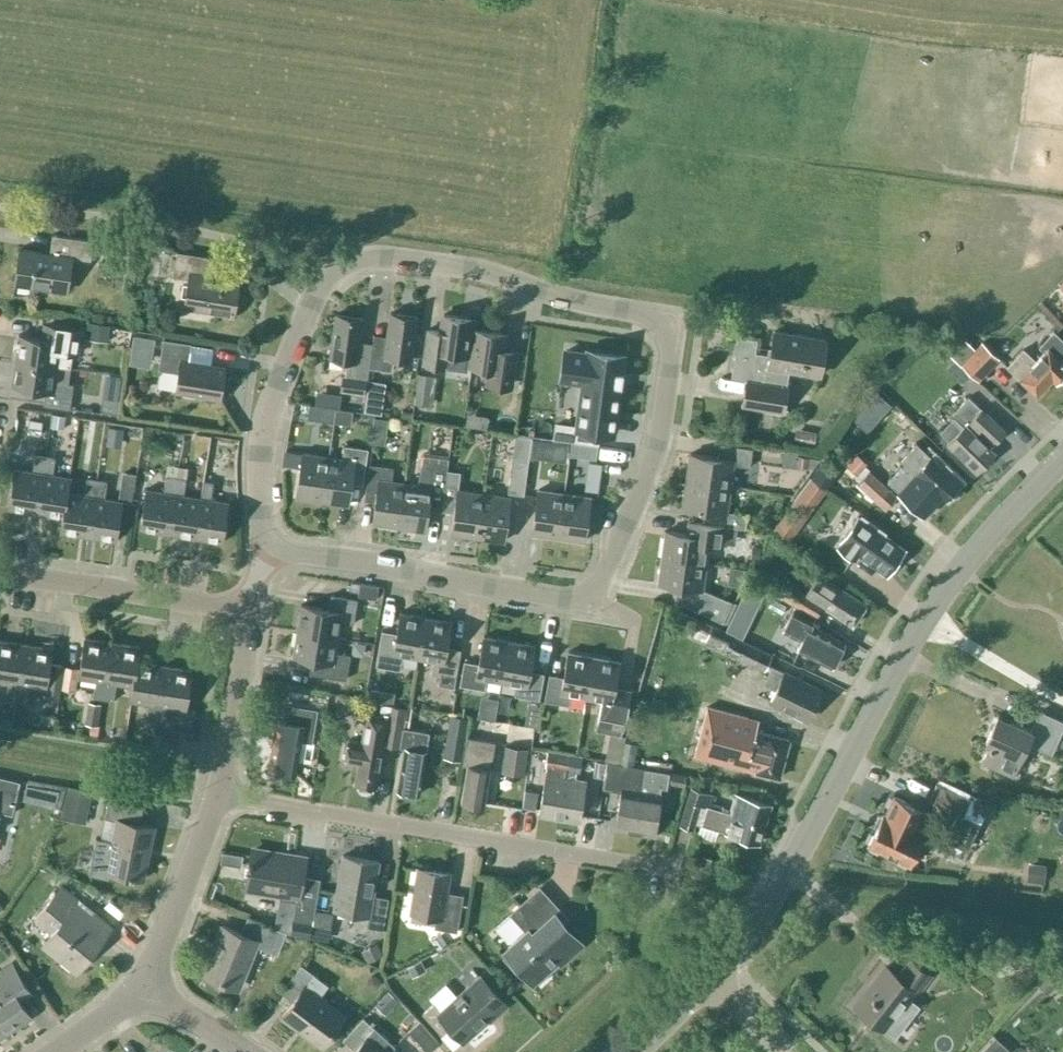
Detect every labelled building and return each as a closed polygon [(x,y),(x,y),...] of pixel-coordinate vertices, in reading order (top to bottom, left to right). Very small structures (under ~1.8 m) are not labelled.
[(93,258),(96,239),(62,234),(59,253),(23,248),(17,282),(73,290),(79,256),(93,258)] [(234,314),(240,278),(215,274),(218,256),(178,250),(174,275),(190,277),(186,306),(234,314)] [(373,340),(367,379),(369,368),(392,371),(394,358),(411,360),(417,317),(390,313),(386,342),(373,340)] [(366,379),(367,379),(371,349),(359,347),(363,318),(335,314),(329,357),(347,360),(345,375),(342,374),(339,391),(364,394),(366,379)] [(428,329),(423,360),(471,367),(472,357),(474,343),(476,329),(470,329),(472,318),(443,314),(441,331),(428,329)] [(104,339),(107,325),(86,320),(83,334),(104,339)] [(81,329),(55,325),(53,339),(18,334),(14,360),(70,368),(72,353),(78,353),(81,329)] [(472,357),(471,367),(489,369),(487,379),(511,383),(515,352),(502,350),(504,333),(476,329),(474,343),(472,357)] [(818,375),(824,339),(774,330),(770,354),(755,352),(757,338),(738,335),(730,378),(747,381),(743,405),(782,412),(789,370),(818,375)] [(1062,381),(1062,362),(1059,359),(1062,355),(1062,340),(1053,331),(1039,346),(1044,351),(1034,362),(1022,350),(1005,368),(1018,379),(1037,395),(1052,378),(1055,382),(1057,380),(1058,382),(1062,381)] [(221,396),(227,364),(190,359),(193,341),(165,337),(161,367),(181,370),(178,389),(221,396)] [(975,348),(965,338),(949,355),(953,359),(945,367),(962,383),(970,375),(977,381),(1000,358),(981,340),(975,348)] [(613,433),(623,356),(587,351),(587,353),(565,350),(561,379),(583,382),(576,428),(613,433)] [(70,368),(14,360),(11,385),(45,390),(43,405),(69,409),(73,384),(67,383),(70,368)] [(874,389),(868,397),(881,408),(888,400),(874,389)] [(946,444),(975,472),(995,451),(990,447),(1005,431),(968,396),(950,415),(953,417),(939,432),(949,441),(946,444)] [(336,407),(309,403),(306,418),(333,422),(336,407)] [(347,424),(352,410),(339,406),(334,420),(347,424)] [(50,426),(63,428),(65,416),(52,414),(50,426)] [(40,435),(42,421),(29,418),(27,433),(40,435)] [(122,429),(108,427),(107,440),(121,441),(122,429)] [(598,443),(571,440),(569,454),(596,458),(598,443)] [(897,491),(923,515),(941,495),(944,498),(951,498),(959,489),(959,482),(930,455),(930,456),(916,443),(898,462),(902,466),(888,481),(898,490),(897,491)] [(690,453),(686,480),(729,486),(732,465),(749,467),(752,448),(720,444),(718,457),(690,453)] [(342,459),(328,457),(322,500),(348,504),(352,475),(363,477),(367,449),(344,445),(342,459)] [(322,500),(328,457),(302,453),(295,496),(322,500)] [(8,509),(35,513),(44,456),(35,454),(32,471),(15,468),(8,509)] [(795,454),(794,465),(814,467),(815,455),(795,454)] [(35,513),(62,517),(67,493),(70,477),(52,474),(55,457),(44,456),(35,513)] [(525,480),(536,481),(538,461),(527,460),(525,480)] [(399,526),(404,483),(391,481),(393,468),(369,465),(365,492),(376,494),(372,522),(399,526)] [(418,485),(404,483),(399,526),(425,529),(429,501),(442,502),(446,470),(446,468),(420,465),(418,485)] [(460,472),(446,470),(442,502),(455,504),(451,533),(477,537),(483,494),(457,490),(460,472)] [(886,509),(897,497),(868,471),(857,483),(886,509)] [(139,529),(167,534),(176,476),(166,475),(163,492),(146,489),(139,529)] [(827,487),(810,475),(772,527),(789,540),(827,487)] [(167,534),(194,538),(200,498),(183,496),(186,478),(176,476),(167,534)] [(509,476),(507,492),(523,494),(525,478),(509,476)] [(60,532),(88,537),(97,479),(86,478),(84,496),(67,493),(62,517),(60,532)] [(107,481),(97,479),(88,537),(115,541),(122,501),(104,498),(107,481)] [(711,510),(709,523),(724,525),(745,528),(747,514),(726,511),(729,486),(686,480),(682,506),(711,510)] [(203,481),(200,498),(194,538),(221,542),(228,502),(210,499),(213,482),(203,481)] [(537,490),(531,533),(557,536),(563,494),(540,490),(537,490)] [(510,498),(483,494),(477,537),(504,540),(510,498)] [(563,494),(557,536),(584,540),(590,497),(563,494)] [(858,552),(887,573),(903,549),(889,539),(890,536),(861,515),(859,518),(857,517),(841,540),(843,541),(839,547),(854,558),(858,552)] [(665,530),(662,557),(705,563),(708,541),(722,542),(724,525),(709,523),(708,523),(696,521),(694,534),(665,530)] [(845,577),(853,563),(818,544),(810,558),(845,577)] [(702,589),(705,563),(662,557),(658,583),(687,587),(684,604),(722,622),(732,601),(702,589)] [(852,625),(866,604),(818,574),(805,594),(785,582),(777,595),(815,617),(822,606),(852,625)] [(748,582),(733,612),(750,621),(765,590),(748,582)] [(300,604),(296,630),(337,637),(339,622),(352,624),(357,599),(331,595),(328,609),(300,604)] [(793,607),(781,630),(801,640),(797,649),(832,666),(844,641),(811,625),(815,618),(793,607)] [(418,657),(425,617),(399,613),(394,637),(381,635),(375,665),(400,670),(403,655),(418,657)] [(703,640),(724,650),(732,635),(732,633),(696,616),(691,627),(706,634),(703,640)] [(451,621),(425,617),(418,657),(433,660),(431,671),(440,673),(438,684),(454,687),(460,649),(446,647),(451,621)] [(335,652),(337,637),(296,630),(292,655),(317,660),(315,674),(345,679),(350,655),(335,652)] [(501,682),(508,640),(483,635),(478,663),(463,661),(459,685),(484,689),(486,680),(501,682)] [(771,654),(732,635),(724,650),(763,669),(771,654)] [(96,680),(93,697),(103,699),(112,641),(84,637),(80,667),(65,664),(61,688),(76,690),(78,678),(96,680)] [(16,701),(24,643),(0,639),(0,680),(8,681),(5,699),(16,701)] [(534,645),(508,640),(501,682),(516,685),(514,695),(538,699),(543,673),(529,671),(534,645)] [(116,683),(133,685),(137,661),(140,646),(112,641),(103,699),(113,700),(116,683)] [(24,643),(16,701),(25,702),(28,685),(46,688),(44,697),(59,699),(61,688),(65,664),(50,662),(52,647),(24,643)] [(586,697),(593,656),(568,651),(563,677),(549,674),(544,700),(569,705),(571,694),(586,697)] [(619,660),(593,656),(586,697),(601,699),(595,730),(610,732),(622,734),(631,689),(614,686),(619,660)] [(145,721),(156,722),(164,665),(137,661),(133,685),(130,701),(148,704),(145,721)] [(164,665),(156,722),(165,724),(168,707),(185,710),(192,669),(164,665)] [(806,719),(821,689),(784,672),(772,666),(764,683),(776,689),(770,701),(806,719)] [(393,702),(394,688),(365,685),(363,699),(393,702)] [(295,773),(297,760),(311,762),(314,742),(311,741),(316,710),(287,705),(284,721),(271,719),(268,735),(273,735),(268,768),(295,773)] [(398,746),(405,708),(390,705),(388,716),(372,713),(367,741),(362,740),(361,742),(348,740),(345,761),(358,763),(354,783),(357,783),(360,790),(369,791),(373,786),(375,786),(382,744),(398,746)] [(707,705),(694,755),(779,778),(790,738),(755,728),(757,719),(707,705)] [(997,715),(985,742),(989,744),(982,760),(1012,774),(1027,741),(1051,752),(1062,726),(1062,721),(1039,710),(1031,730),(997,715)] [(419,794),(429,732),(402,727),(399,747),(404,748),(397,790),(419,794)] [(180,736),(153,732),(151,747),(178,751),(180,736)] [(466,735),(447,732),(442,757),(461,760),(466,735)] [(495,742),(468,737),(467,737),(462,764),(467,765),(461,801),(484,805),(490,769),(495,742)] [(522,775),(527,749),(505,745),(501,771),(522,775)] [(558,818),(569,755),(547,751),(545,766),(556,768),(555,775),(545,773),(538,814),(558,818)] [(582,757),(569,755),(558,818),(578,821),(585,780),(575,778),(576,771),(579,772),(582,757)] [(614,827),(634,830),(644,768),(619,763),(607,761),(607,762),(603,788),(620,791),(614,827)] [(669,772),(644,768),(634,830),(655,833),(661,793),(650,791),(651,785),(666,788),(669,772)] [(671,773),(670,782),(684,785),(685,775),(671,773)] [(20,781),(0,777),(0,811),(12,814),(20,781)] [(759,843),(771,804),(736,793),(730,812),(707,806),(711,793),(691,787),(680,825),(693,829),(696,819),(702,821),(701,824),(724,831),(724,832),(759,843)] [(966,793),(959,814),(979,821),(986,801),(966,793)] [(924,810),(894,795),(884,815),(882,814),(868,844),(910,864),(925,833),(915,829),(924,810)] [(109,872),(143,879),(153,826),(139,824),(142,808),(108,801),(105,818),(117,820),(113,841),(96,838),(89,874),(108,878),(109,872)] [(253,850),(246,887),(282,893),(281,897),(296,899),(293,919),(312,922),(315,909),(320,879),(302,876),(305,855),(289,853),(288,856),(253,850)] [(222,852),(221,862),(240,864),(242,855),(222,852)] [(383,929),(388,899),(373,896),(378,861),(342,855),(333,909),(369,915),(367,927),(383,929)] [(457,931),(463,895),(447,892),(451,873),(417,868),(409,912),(436,917),(434,927),(457,931)] [(76,971),(112,928),(61,886),(35,918),(52,932),(42,944),(76,971)] [(281,897),(276,928),(285,932),(286,933),(291,933),(293,919),(296,899),(281,897)] [(560,961),(581,943),(556,916),(561,911),(548,897),(528,915),(519,905),(511,913),(526,930),(517,939),(519,941),(506,952),(532,981),(558,958),(560,961)] [(312,922),(310,936),(310,937),(328,940),(332,912),(315,909),(312,922)] [(277,954),(286,933),(285,932),(276,928),(247,917),(241,933),(222,925),(215,941),(218,942),(205,973),(239,986),(256,946),(277,954)] [(293,919),(291,933),(310,936),(312,922),(293,919)] [(439,945),(395,969),(403,984),(447,960),(439,945)] [(855,1006),(884,1029),(914,990),(917,992),(931,975),(911,960),(898,977),(885,967),(855,1006)] [(31,993),(12,964),(0,972),(0,986),(3,990),(0,992),(0,1037),(30,1017),(20,1001),(31,993)] [(344,1016),(319,997),(328,985),(301,965),(284,987),(297,996),(282,1016),(321,1045),(344,1016)] [(495,1015),(506,1005),(480,976),(441,1011),(433,1003),(423,1013),(441,1033),(451,1024),(465,1039),(494,1013),(495,1015)] [(397,1000),(387,990),(376,1003),(386,1012),(397,1000)] [(375,1043),(382,1035),(363,1017),(343,1039),(354,1049),(351,1051),(385,1051),(375,1043)] [(428,1051),(439,1042),(419,1020),(408,1030),(428,1051)] [(994,1036),(980,1051),(1011,1051),(994,1036)]
